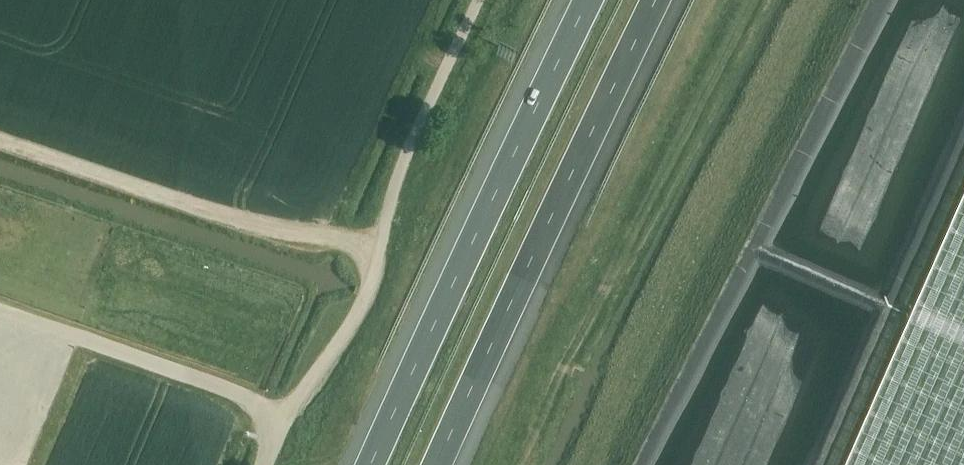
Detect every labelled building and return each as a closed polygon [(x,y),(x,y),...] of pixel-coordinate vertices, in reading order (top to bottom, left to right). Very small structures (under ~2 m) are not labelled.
[(850,464),(963,464),(963,205),(850,464)]
